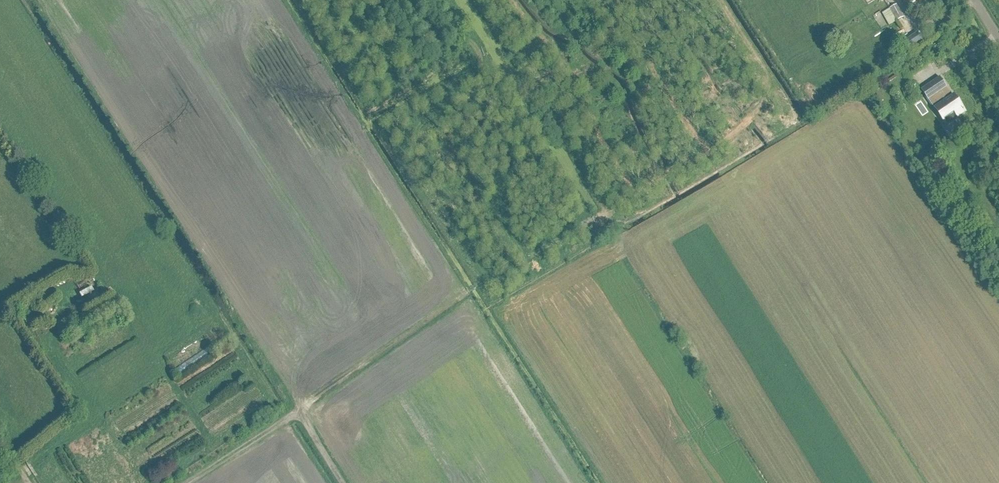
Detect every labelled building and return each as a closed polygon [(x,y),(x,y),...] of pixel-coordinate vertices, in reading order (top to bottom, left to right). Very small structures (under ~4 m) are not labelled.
[(882,14),(889,26),(904,17),(897,6),(882,14)] [(918,33),(904,42),(909,50),(923,41),(918,33)] [(921,90),(928,101),(930,100),(935,108),(934,109),(942,122),(954,114),(957,119),(967,113),(959,103),(957,104),(940,78),(921,90)] [(83,289),(85,295),(89,293),(92,300),(102,295),(97,284),(83,289)] [(185,366),(190,372),(220,349),(215,343),(185,366)]
